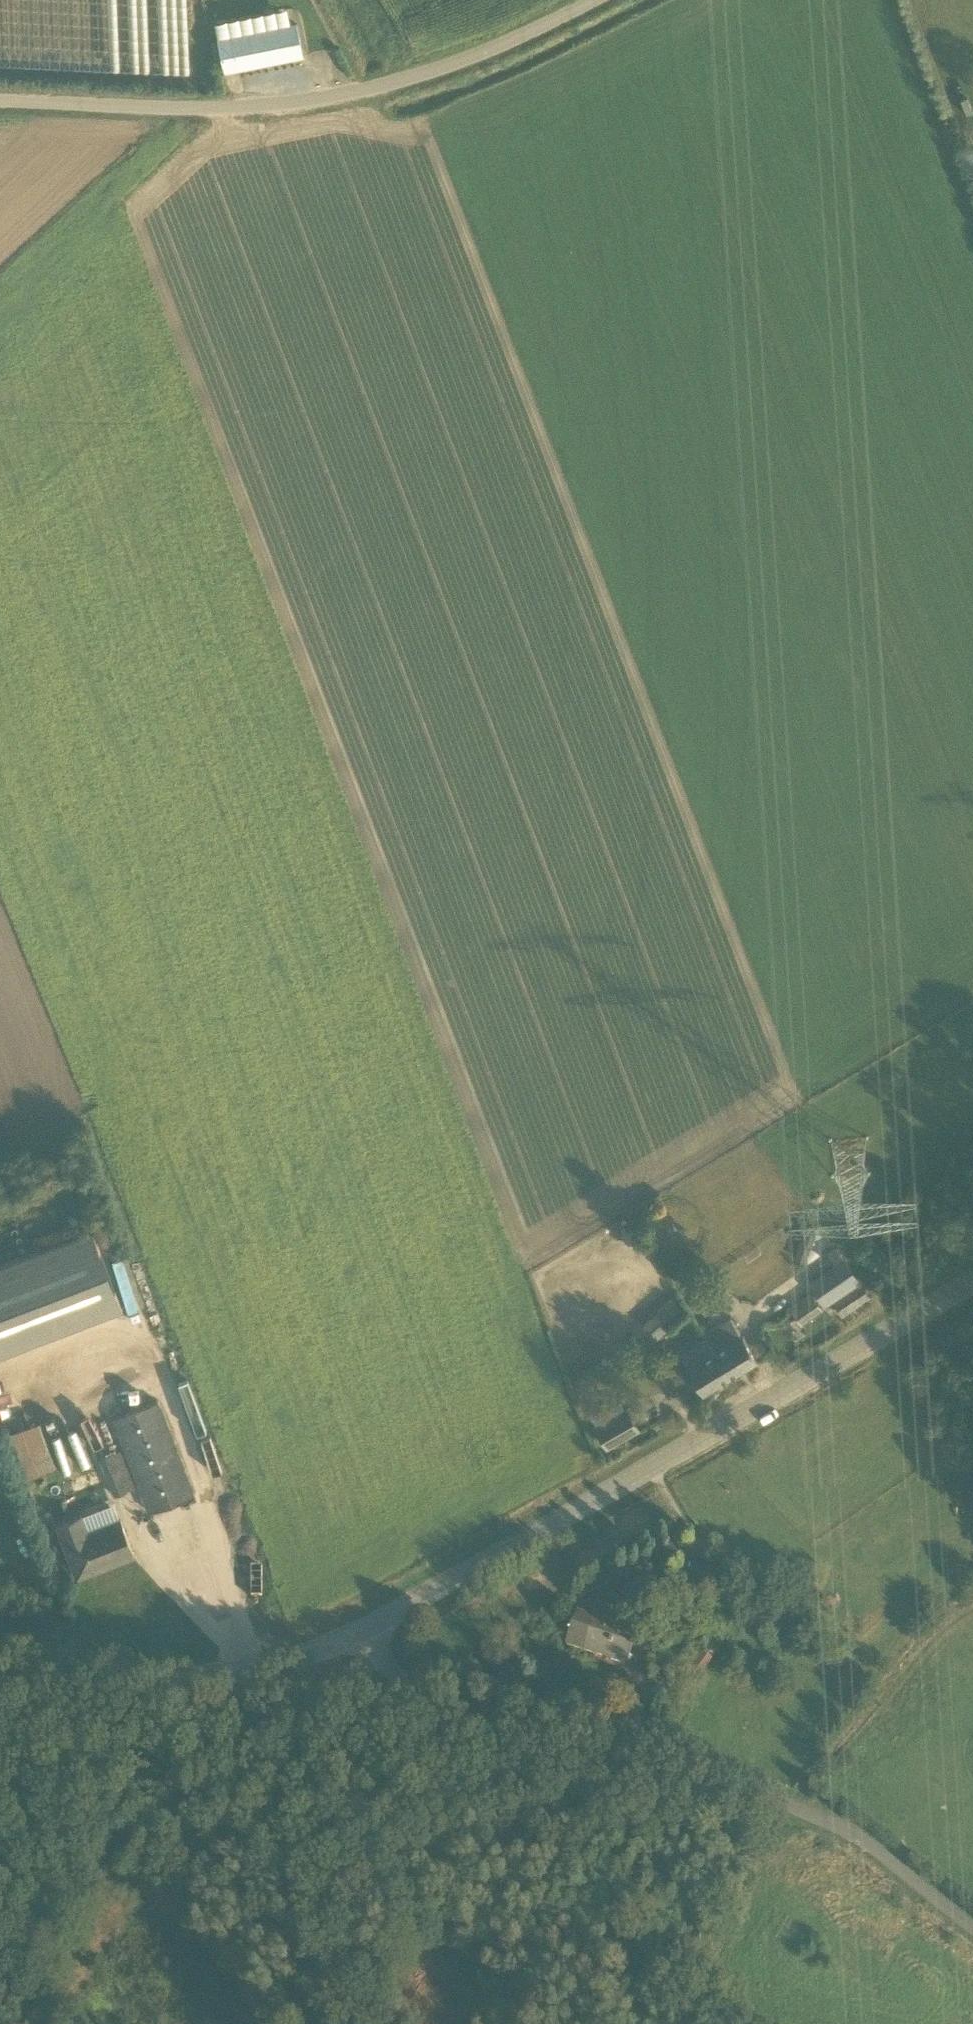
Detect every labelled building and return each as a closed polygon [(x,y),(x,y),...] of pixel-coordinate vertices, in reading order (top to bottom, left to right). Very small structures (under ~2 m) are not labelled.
[(188,69),(186,0),(128,0),(129,46),(110,46),(110,70),(188,69)] [(297,22),(291,23),(219,39),(212,40),(217,63),(223,62),(224,70),(304,54),(297,22)] [(803,1231),(794,1256),(805,1260),(814,1235),(803,1231)] [(833,1245),(825,1250),(835,1265),(843,1260),(833,1245)] [(129,1326),(98,1248),(0,1287),(0,1377),(129,1326)] [(825,1305),(860,1282),(843,1259),(843,1260),(835,1265),(810,1282),(825,1305)] [(860,1282),(833,1301),(843,1314),(869,1296),(860,1282)] [(810,1292),(797,1301),(809,1320),(823,1310),(810,1292)] [(658,1336),(684,1311),(671,1297),(645,1322),(658,1336)] [(730,1375),(757,1358),(730,1317),(705,1333),(708,1341),(714,1350),(730,1375)] [(730,1375),(714,1350),(689,1366),(703,1391),(730,1375)] [(150,1512),(194,1494),(158,1401),(113,1418),(150,1512)] [(627,1406),(594,1425),(607,1448),(640,1428),(627,1406)] [(11,1427),(22,1473),(51,1466),(40,1420),(11,1427)] [(114,1496),(128,1490),(113,1452),(100,1458),(114,1496)] [(78,1576),(134,1554),(118,1518),(88,1529),(83,1515),(58,1525),(78,1576)] [(616,1589),(650,1603),(659,1582),(625,1568),(616,1589)] [(566,1642),(584,1648),(626,1663),(636,1633),(617,1626),(625,1604),(616,1601),(601,1595),(593,1618),(577,1612),(566,1642)] [(679,1683),(689,1691),(713,1656),(703,1649),(679,1683)]
